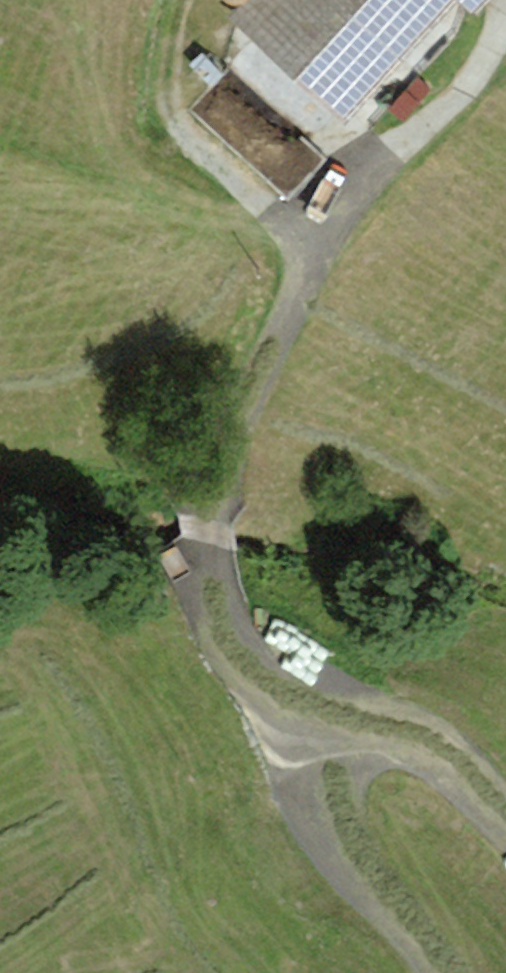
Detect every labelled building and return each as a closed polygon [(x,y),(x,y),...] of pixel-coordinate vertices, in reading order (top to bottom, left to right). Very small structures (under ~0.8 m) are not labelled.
[(229,15),(343,119),(452,0),(243,0),(229,15)] [(473,10),(482,0),(462,0),(473,10)]
